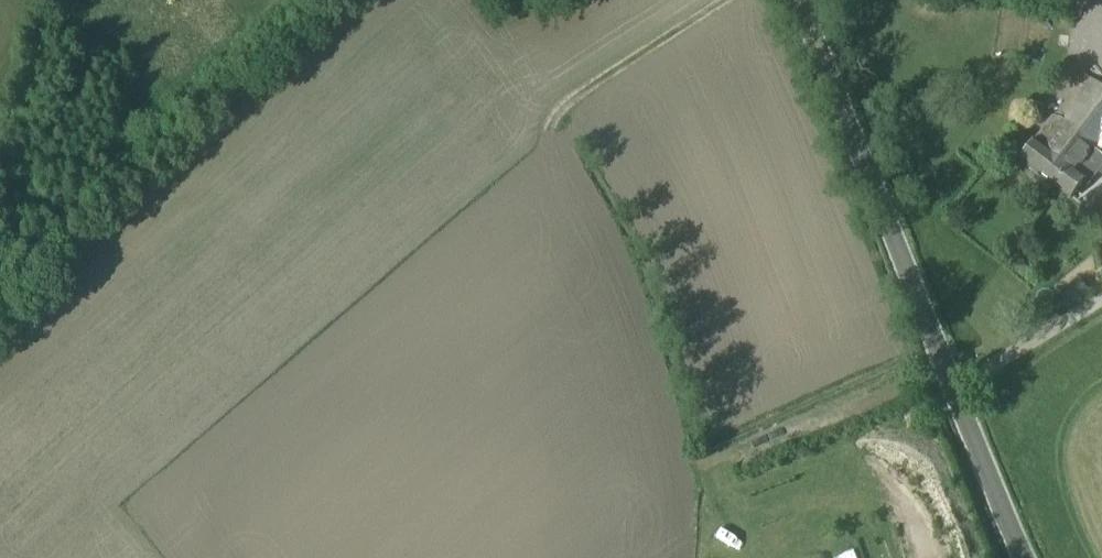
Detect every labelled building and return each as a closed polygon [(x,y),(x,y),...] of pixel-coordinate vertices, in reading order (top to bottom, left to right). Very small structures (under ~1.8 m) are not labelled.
[(926,10),(933,0),(910,0),(926,10)] [(1088,86),(1062,120),(1057,118),(1022,162),(1037,174),(1035,178),(1035,181),(1046,189),(1049,189),(1052,186),(1071,200),(1085,182),(1090,185),(1101,169),(1101,94),(1088,86)]
